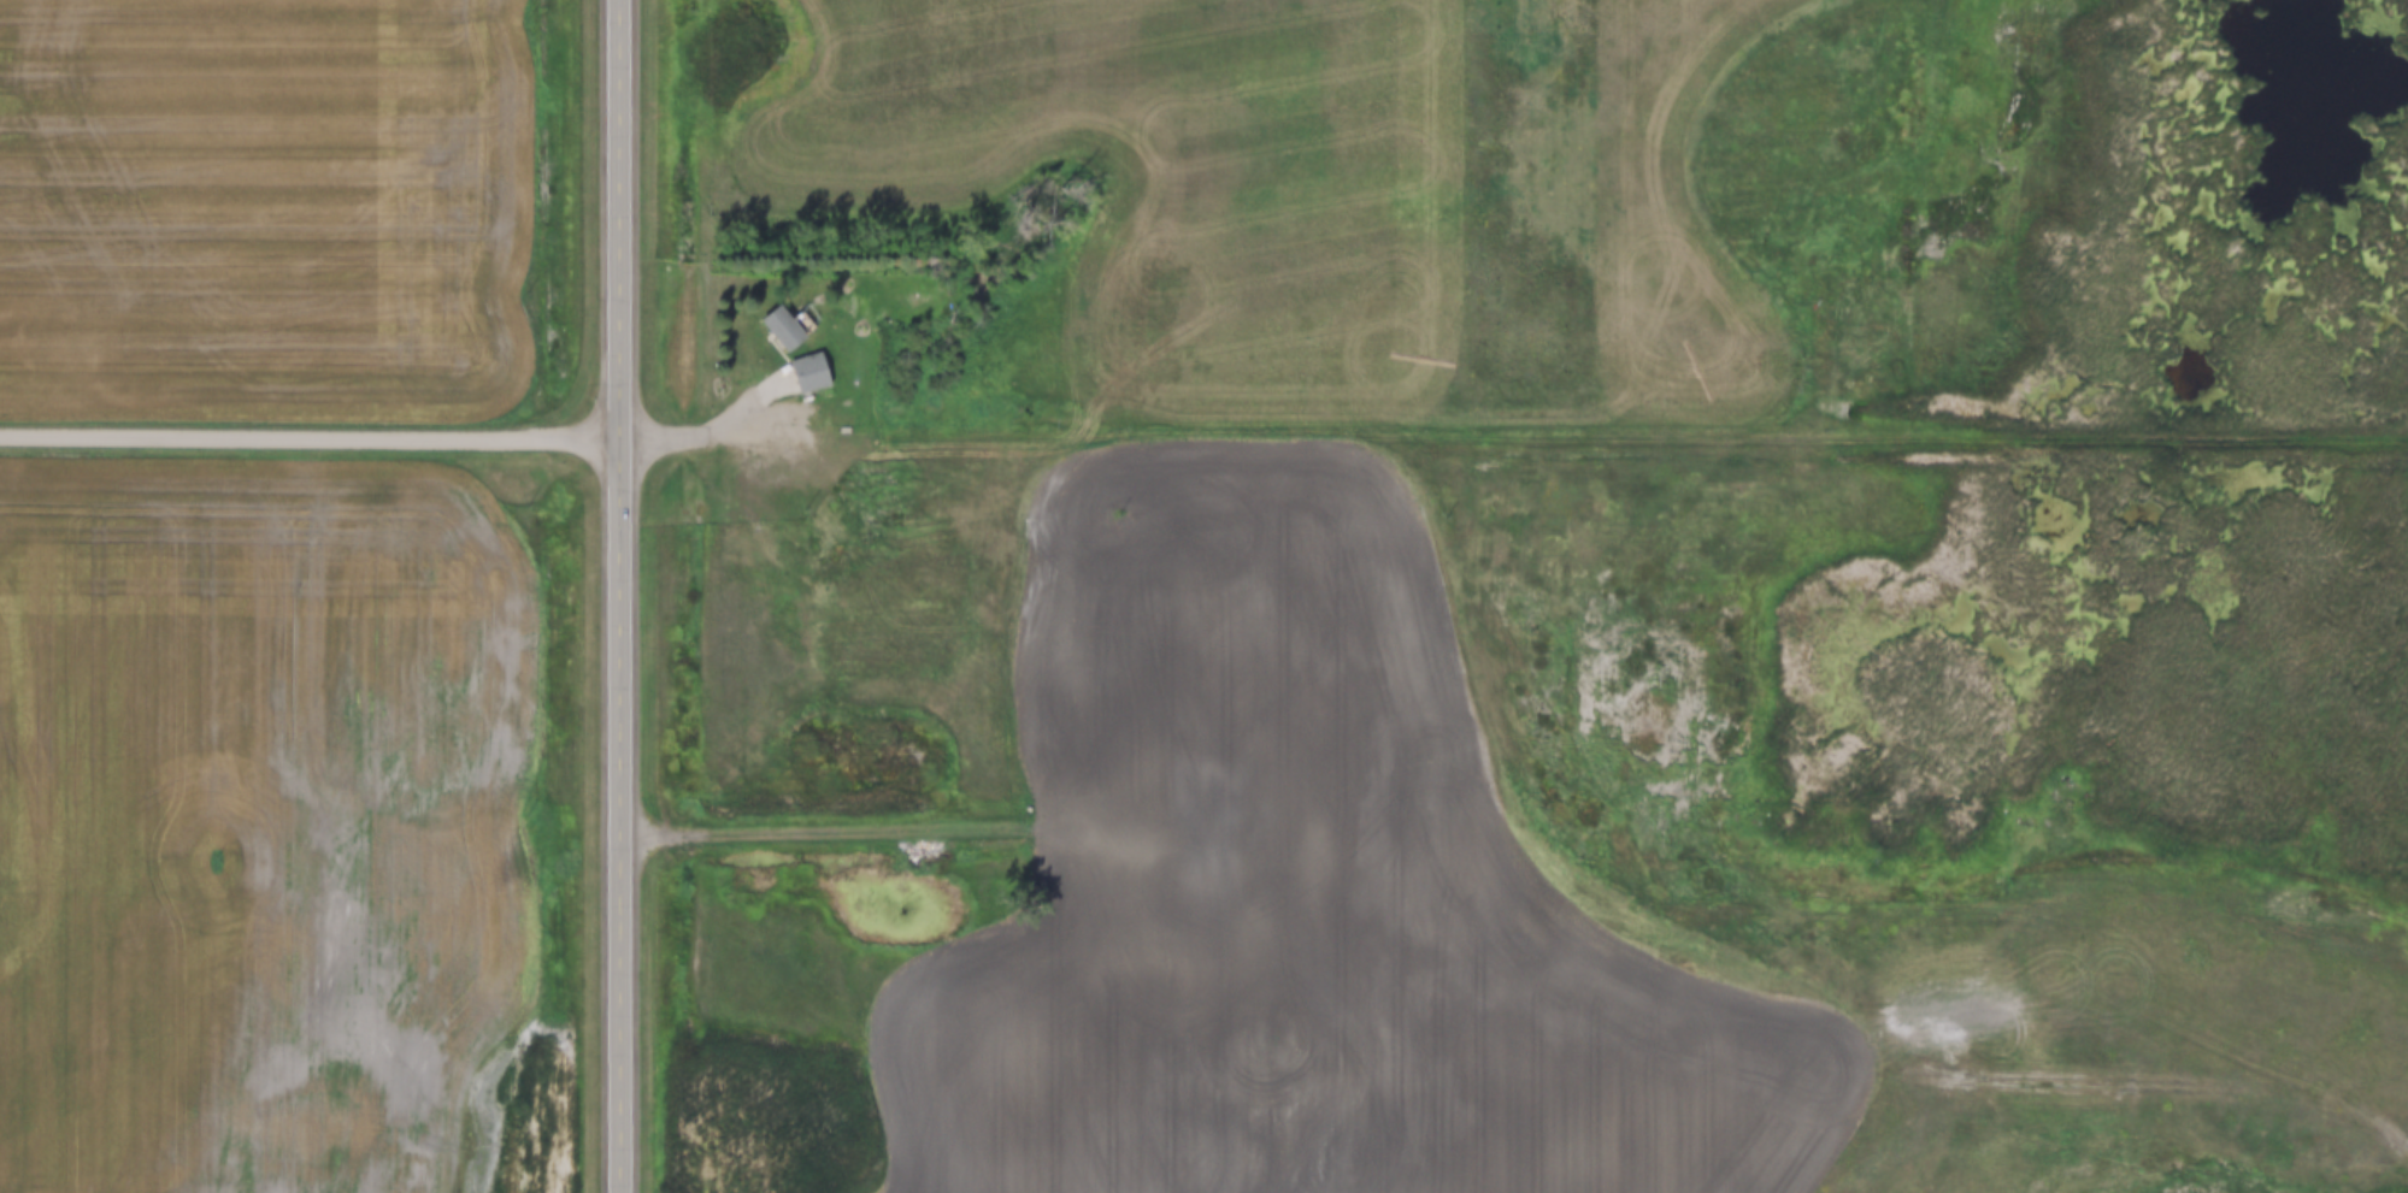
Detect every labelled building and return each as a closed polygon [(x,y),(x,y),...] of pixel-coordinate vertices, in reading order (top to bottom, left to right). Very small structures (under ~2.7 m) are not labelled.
[(761,321),(784,353),(805,338),(782,306),(761,321)] [(787,361),(797,395),(830,384),(820,352),(787,361)] [(1196,942),(1196,932),(1183,933),(1183,943),(1196,942)]
